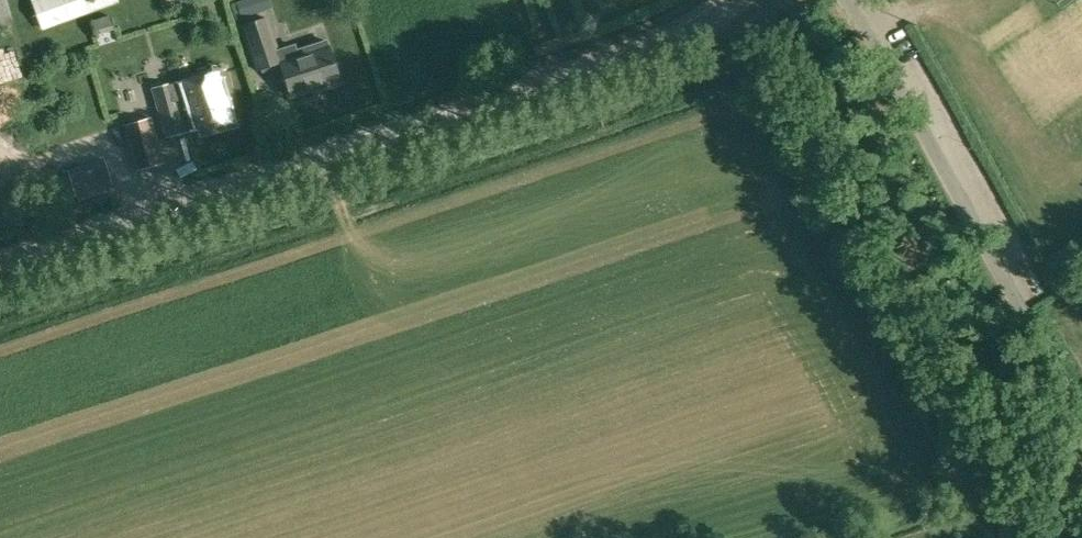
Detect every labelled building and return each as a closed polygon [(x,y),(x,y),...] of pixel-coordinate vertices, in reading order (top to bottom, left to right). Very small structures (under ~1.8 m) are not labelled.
[(20,26),(11,0),(0,0),(0,33),(20,26)] [(43,29),(118,1),(118,0),(33,0),(43,29)] [(235,18),(251,13),(247,0),(241,0),(230,3),(235,18)] [(243,26),(257,70),(281,62),(292,96),(324,86),(325,89),(341,84),(325,35),(278,51),(267,18),(243,26)] [(153,88),(166,137),(239,117),(227,69),(153,88)] [(123,126),(137,170),(165,162),(152,117),(123,126)] [(60,181),(69,209),(105,197),(96,169),(60,181)]
